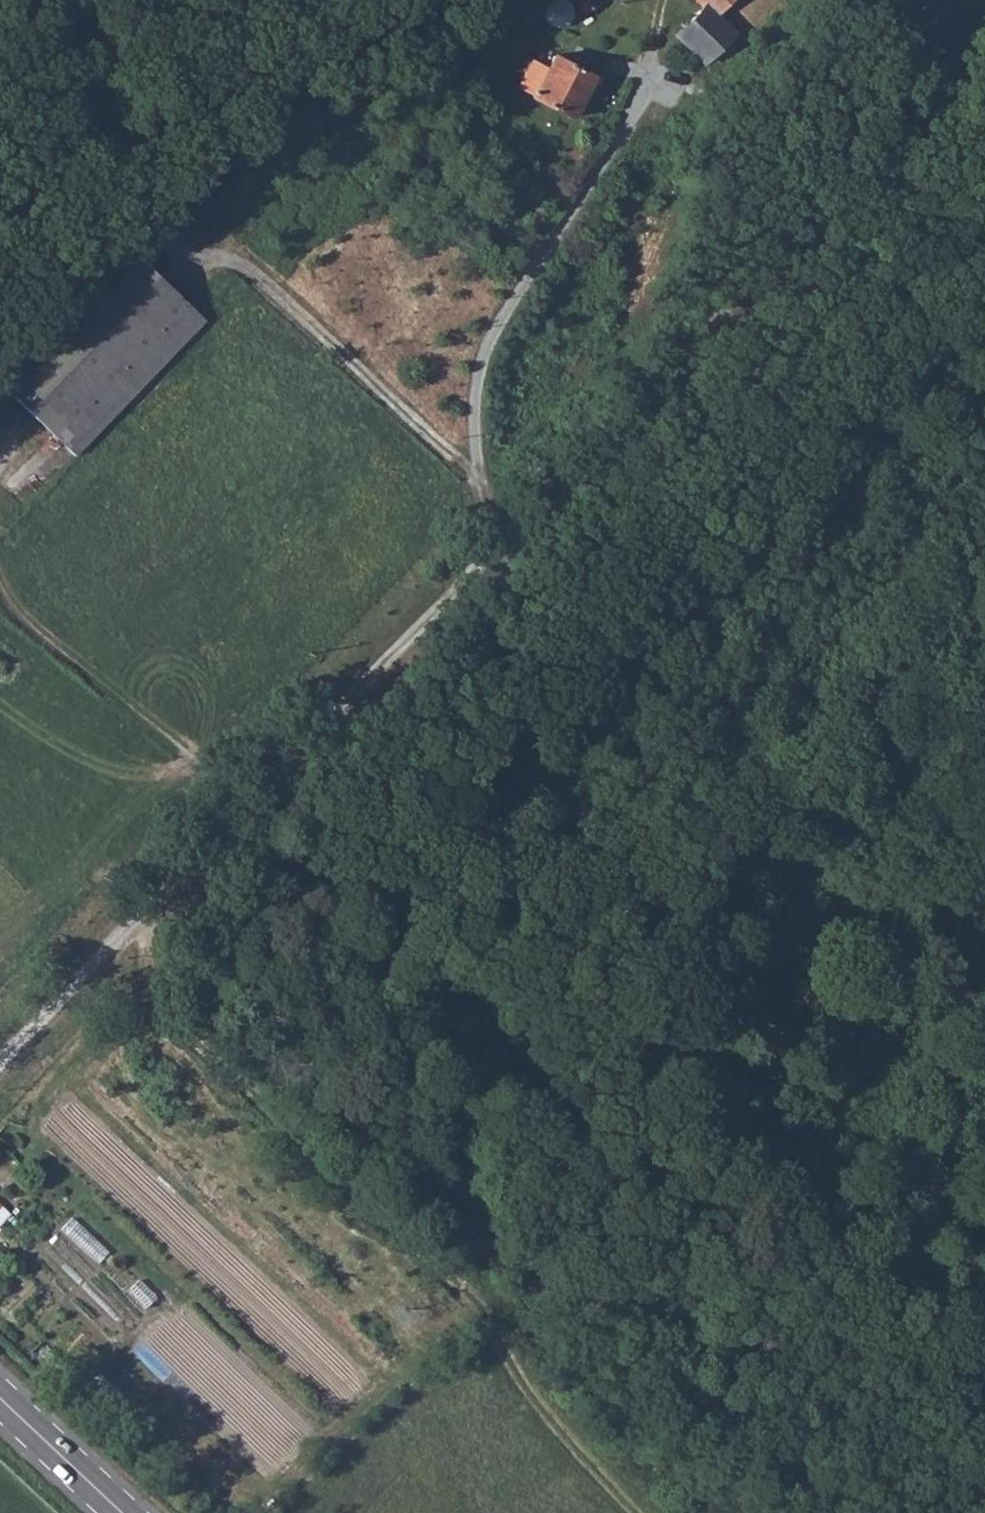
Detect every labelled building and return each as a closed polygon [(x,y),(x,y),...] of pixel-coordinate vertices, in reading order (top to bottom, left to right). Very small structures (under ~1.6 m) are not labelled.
[(587,0),(573,0),(569,1),(578,21),(595,14),(587,0)] [(616,8),(626,0),(609,0),(616,8)] [(727,0),(672,0),(693,24),(668,46),(690,70),(732,32),(714,12),(727,0)] [(526,20),(518,31),(530,36),(536,25),(526,20)] [(590,90),(548,70),(541,84),(526,77),(513,102),(571,130),(590,90)] [(190,349),(123,286),(0,421),(0,423),(63,485),(190,349)]
